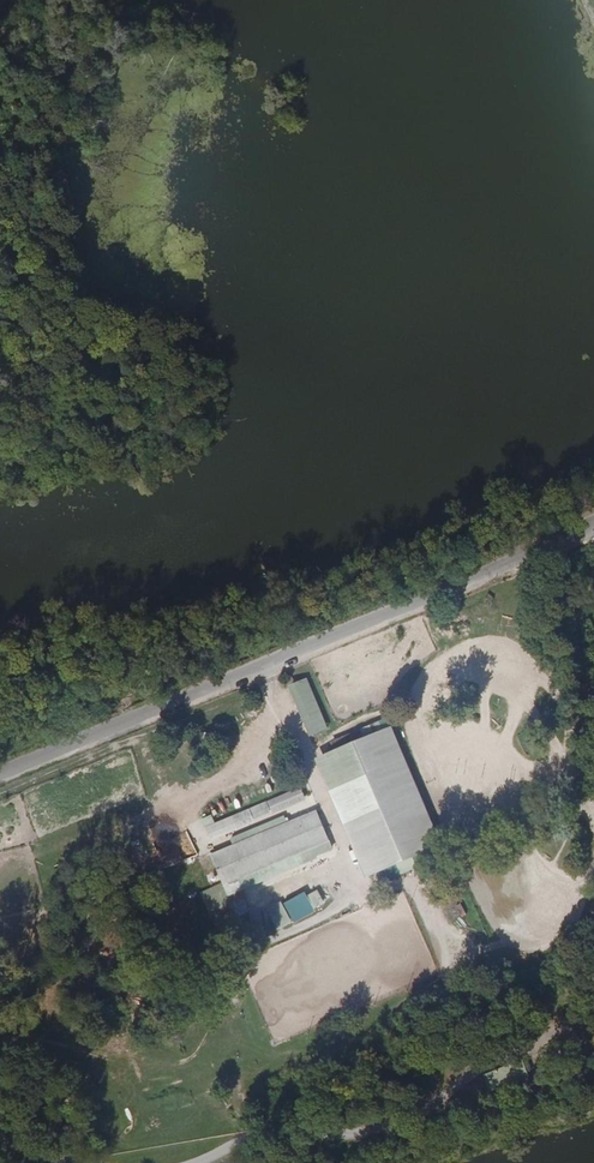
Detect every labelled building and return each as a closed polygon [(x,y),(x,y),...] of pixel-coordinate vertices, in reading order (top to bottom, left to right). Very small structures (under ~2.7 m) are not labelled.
[(327,727),(308,680),(294,685),(314,733),(315,735),(329,729),(327,727)] [(375,737),(370,727),(334,742),(338,753),(375,737)] [(430,843),(384,733),(375,737),(338,753),(328,757),(374,867),(430,843)] [(271,804),(304,790),(300,780),(267,794),(271,804)] [(239,879),(331,842),(316,805),(209,849),(225,888),(240,882),(239,879)] [(243,889),(240,882),(225,888),(227,896),(243,889)] [(269,909),(278,928),(325,906),(316,887),(269,909)]
